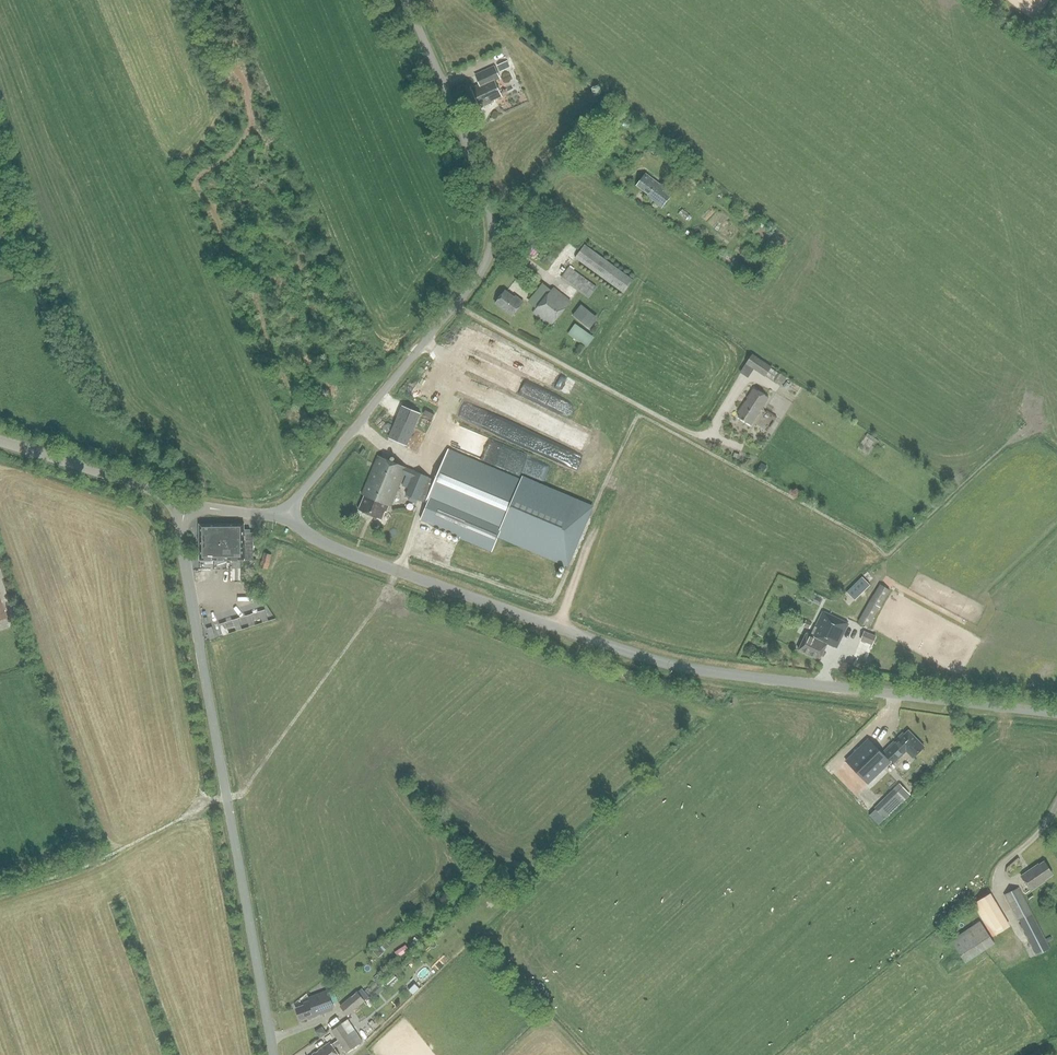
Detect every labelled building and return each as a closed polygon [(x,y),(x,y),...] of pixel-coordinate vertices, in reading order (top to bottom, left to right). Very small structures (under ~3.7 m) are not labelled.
[(503,15),(512,7),(506,0),(500,0),(495,5),(503,15)] [(479,85),(471,89),(478,103),(481,102),(483,107),(494,102),(493,100),(501,97),(494,81),(500,79),(494,67),(475,76),(479,85)] [(591,141),(597,147),(605,138),(600,132),(591,141)] [(698,187),(705,178),(690,167),(683,176),(698,187)] [(647,197),(652,201),(652,200),(655,202),(655,203),(662,208),(673,194),(646,173),(637,185),(648,194),(647,197)] [(623,292),(633,279),(585,245),(575,258),(623,292)] [(597,287),(569,267),(561,278),(589,298),(597,287)] [(552,291),(543,283),(528,301),(537,308),(534,313),(550,326),(570,302),(554,288),(552,291)] [(512,316),(523,302),(515,296),(514,297),(505,291),(496,303),(512,316)] [(590,329),(598,319),(581,306),(573,316),(590,329)] [(594,337),(575,324),(568,334),(587,347),(594,337)] [(749,377),(754,369),(765,377),(772,367),(753,354),(746,364),(741,372),(749,377)] [(541,387),(535,402),(567,415),(573,401),(541,387)] [(751,425),(769,398),(754,388),(738,413),(740,414),(738,417),(751,425)] [(403,406),(389,438),(407,446),(421,413),(403,406)] [(432,420),(434,415),(425,411),(423,415),(432,420)] [(553,419),(547,431),(586,449),(592,436),(553,419)] [(492,552),(499,535),(567,564),(590,508),(448,449),(435,481),(427,479),(428,478),(378,456),(362,495),(365,496),(359,511),(381,521),(385,512),(386,513),(389,507),(390,507),(404,475),(406,476),(402,486),(409,489),(406,496),(418,501),(419,500),(425,503),(428,505),(421,521),(492,552)] [(253,533),(244,533),(244,524),(199,525),(200,561),(253,561),(253,533)] [(267,570),(271,556),(263,553),(258,567),(267,570)] [(871,584),(863,576),(848,591),(856,599),(871,584)] [(868,627),(890,590),(880,585),(858,621),(868,627)] [(264,610),(258,612),(261,619),(262,623),(268,621),(267,618),(264,610)] [(806,619),(813,623),(817,614),(810,611),(806,619)] [(837,648),(848,624),(824,612),(812,636),(807,633),(799,650),(819,660),(827,644),(837,648)] [(251,614),(245,616),(248,628),(254,626),(251,614)] [(241,629),(238,619),(232,620),(235,631),(241,629)] [(809,629),(812,623),(806,621),(803,626),(809,629)] [(224,623),(219,625),(222,635),(227,634),(224,623)] [(205,629),(209,640),(214,638),(211,627),(205,629)] [(872,644),(875,636),(864,632),(861,640),(872,644)] [(903,733),(897,739),(898,740),(895,743),(894,742),(883,752),(885,754),(884,755),(868,739),(846,761),(868,784),(892,761),(894,763),(906,752),(913,758),(924,747),(908,731),(904,735),(903,733)] [(885,819),(904,800),(894,791),(876,809),(885,819)] [(1044,880),(1053,874),(1044,861),(1039,864),(1038,864),(1021,875),(1031,891),(1044,881),(1044,880)] [(1036,955),(1050,948),(1019,887),(1004,895),(1017,920),(1019,920),(1021,924),(1020,924),(1036,955)] [(993,936),(1012,925),(993,891),(974,902),(993,936)] [(965,963),(995,943),(980,921),(950,940),(965,963)] [(389,946),(384,942),(373,952),(379,958),(384,952),(389,946)] [(386,981),(389,985),(398,978),(395,974),(386,981)] [(383,984),(372,994),(374,997),(386,987),(383,984)] [(368,998),(361,989),(340,1006),(347,1015),(368,998)] [(308,1020),(323,1014),(322,1011),(334,1007),(327,990),(308,998),(309,1001),(303,1003),(304,1005),(296,1009),(300,1020),(307,1018),(308,1020)] [(332,1044),(330,1042),(312,1054),(313,1054),(339,1054),(334,1048),(340,1044),(346,1053),(357,1046),(341,1023),(331,1031),(338,1040),(332,1044)]
